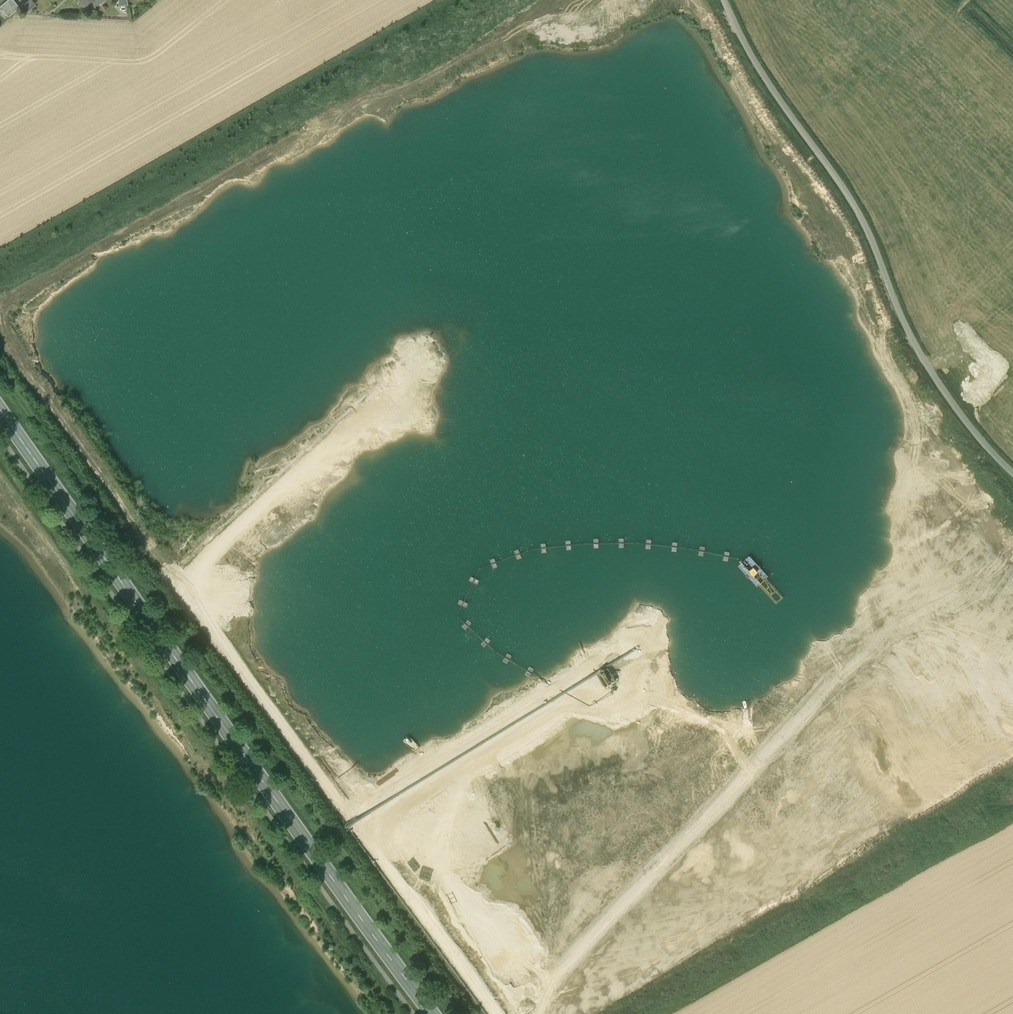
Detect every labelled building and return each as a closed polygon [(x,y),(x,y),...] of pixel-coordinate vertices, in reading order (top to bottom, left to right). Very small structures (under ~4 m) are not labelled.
[(0,7),(9,17),(19,8),(13,0),(8,0),(0,7)]
